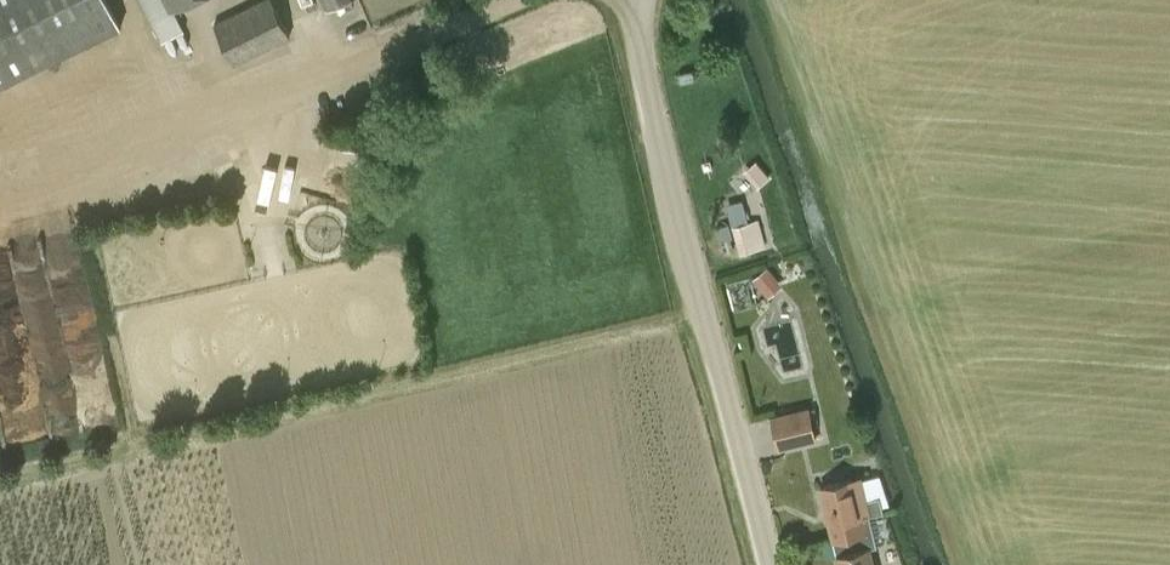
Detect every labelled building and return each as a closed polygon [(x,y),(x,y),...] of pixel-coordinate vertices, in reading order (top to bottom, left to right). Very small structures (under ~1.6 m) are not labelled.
[(122,25),(109,0),(0,0),(0,85),(122,25)] [(175,8),(192,0),(138,0),(160,45),(186,32),(175,8)] [(214,23),(234,65),(292,37),(271,0),(259,0),(214,23)] [(325,9),(344,0),(321,0),(325,9)] [(262,177),(297,178),(298,150),(264,148),(262,177)] [(756,162),(748,169),(761,184),(769,177),(756,162)] [(757,221),(749,223),(734,227),(741,252),(764,245),(757,221)] [(754,279),(764,291),(776,280),(766,269),(754,279)] [(778,447),(814,438),(807,407),(770,416),(778,447)] [(861,514),(868,513),(885,508),(881,494),(870,497),(864,476),(852,479),(851,478),(820,486),(833,538),(864,530),(861,514)] [(868,513),(861,514),(864,530),(833,538),(839,564),(873,564),(868,546),(876,544),(868,513)]
